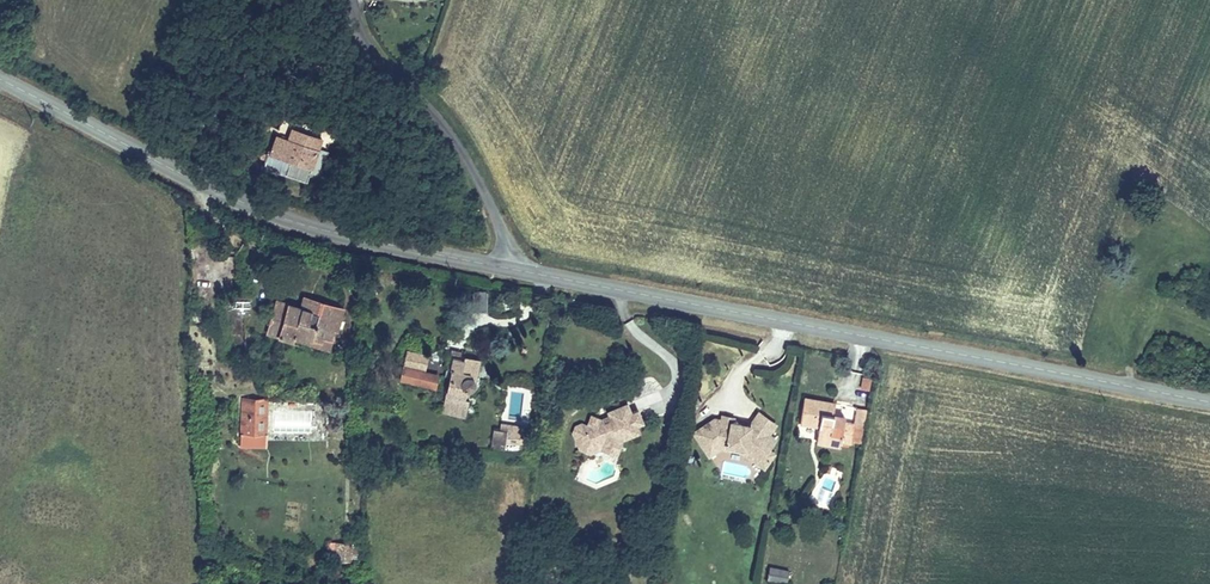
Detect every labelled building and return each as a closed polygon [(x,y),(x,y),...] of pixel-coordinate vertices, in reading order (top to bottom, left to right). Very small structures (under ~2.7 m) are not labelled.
[(299,131),(290,130),(278,125),(273,140),(267,158),(260,158),(256,174),(280,174),(304,182),(313,154),(319,155),(323,137),(305,131),(299,131)] [(352,193),(361,195),(366,179),(357,176),(352,193)] [(312,309),(315,296),(303,293),(299,306),(312,309)] [(340,303),(315,296),(312,309),(299,306),(278,301),(269,333),(294,339),(296,333),(330,342),(340,303)] [(424,369),(428,350),(406,346),(402,365),(424,369)] [(469,390),(476,358),(449,353),(445,369),(450,369),(445,395),(462,397),(464,388),(469,390)] [(478,359),(476,358),(469,390),(471,390),(478,359)] [(867,391),(871,377),(861,375),(857,388),(867,391)] [(633,389),(620,392),(614,437),(624,424),(641,420),(640,411),(646,409),(644,398),(634,399),(633,389)] [(614,437),(620,392),(611,394),(612,401),(599,402),(594,398),(590,407),(586,407),(583,403),(577,406),(576,416),(583,417),(588,424),(597,422),(601,429),(614,437)] [(845,436),(856,438),(859,425),(849,422),(850,415),(833,411),(834,402),(813,398),(809,420),(826,424),(824,439),(843,444),(845,436)] [(261,434),(260,400),(243,401),(245,445),(268,444),(267,435),(261,434)] [(730,412),(723,411),(703,425),(716,443),(727,435),(729,439),(752,444),(773,458),(782,444),(776,440),(783,430),(777,426),(784,416),(768,404),(758,418),(747,416),(747,415),(746,414),(746,413),(745,413),(744,412),(743,412),(742,413),(741,413),(741,414),(740,414),(730,412)] [(583,417),(576,416),(582,431),(587,433),(601,429),(597,422),(588,424),(583,417)] [(859,425),(856,438),(866,441),(868,427),(859,425)] [(718,447),(729,439),(727,435),(716,443),(718,447)] [(829,507),(835,480),(825,478),(818,505),(829,507)] [(349,555),(349,539),(334,540),(334,556),(349,555)] [(792,583),(794,573),(776,570),(774,582),(792,583)]
